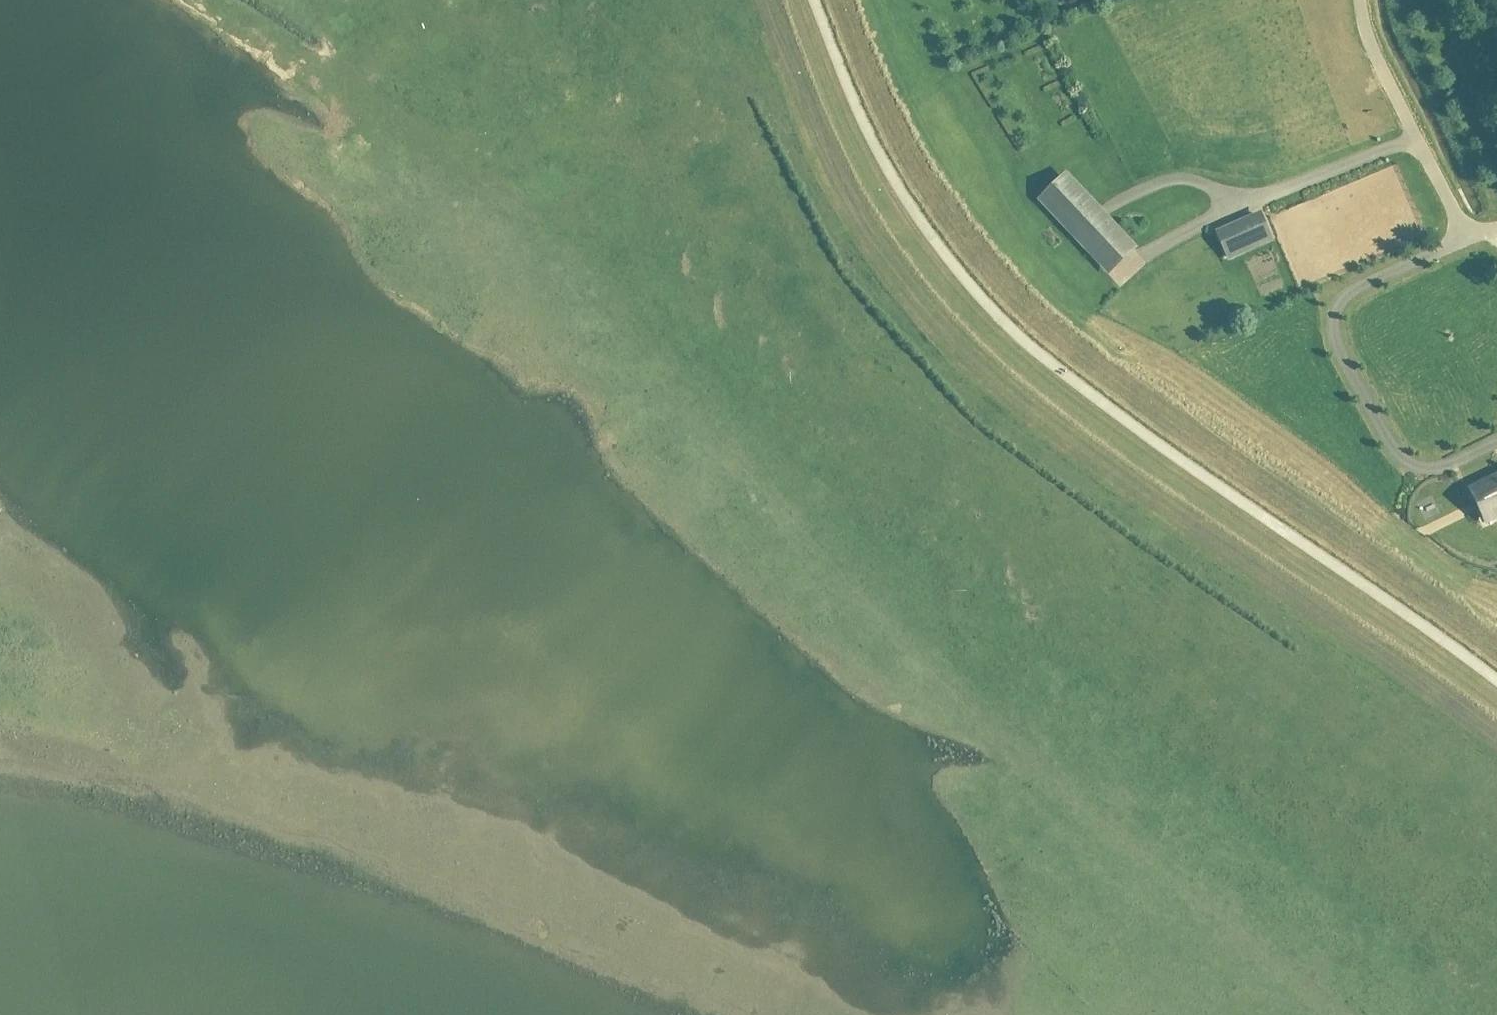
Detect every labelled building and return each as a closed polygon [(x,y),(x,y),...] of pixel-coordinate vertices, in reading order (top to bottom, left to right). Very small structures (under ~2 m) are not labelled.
[(1109,225),(1065,177),(1039,201),(1084,249),(1109,225)] [(1254,246),(1243,222),(1219,232),(1230,257),(1254,246)] [(1478,489),(1490,514),(1496,511),(1496,479),(1478,489)]
